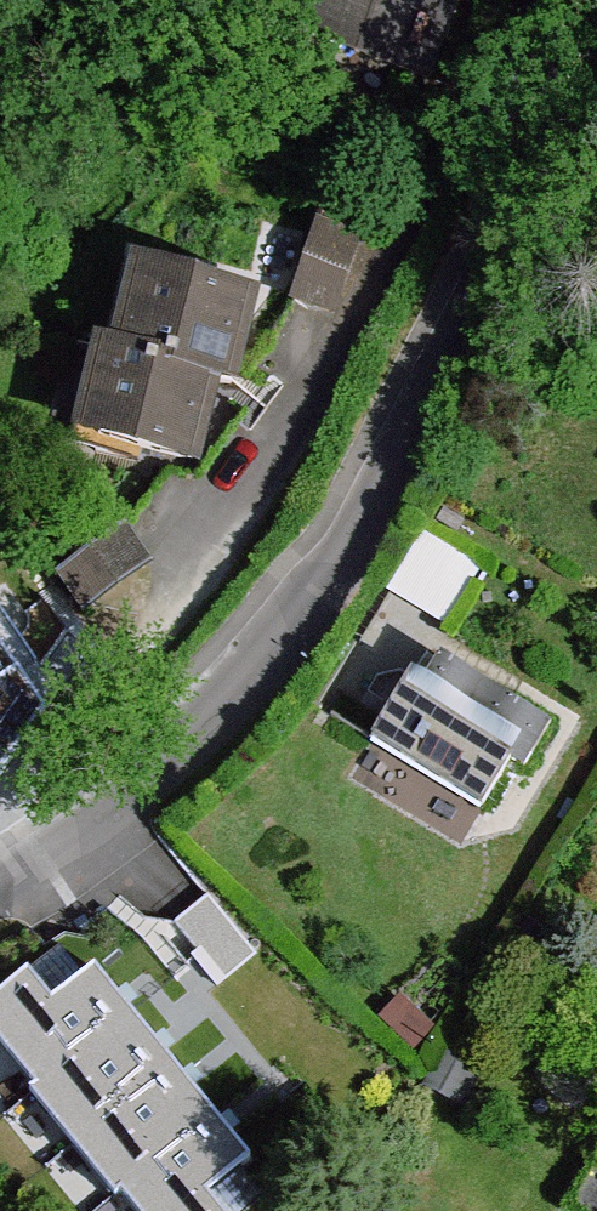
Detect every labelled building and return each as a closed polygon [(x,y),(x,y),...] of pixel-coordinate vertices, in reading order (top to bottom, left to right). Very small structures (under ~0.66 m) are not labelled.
[(312,24),(419,64),(441,0),(321,0),(312,24)] [(322,229),(297,298),(333,309),(356,241),(322,229)] [(155,278),(146,318),(128,313),(119,355),(196,374),(212,377),(221,342),(239,345),(249,301),(155,278)] [(196,374),(119,355),(102,351),(91,395),(107,399),(98,437),(192,460),(203,415),(187,411),(196,374)] [(399,582),(455,615),(489,556),(433,524),(399,582)] [(145,563),(123,533),(64,576),(87,606),(145,563)] [(56,596),(25,558),(5,574),(37,612),(56,596)] [(20,661),(1,637),(18,624),(0,600),(0,676),(20,661)] [(412,676),(372,741),(483,809),(511,762),(526,770),(552,727),(442,659),(426,684),(412,676)] [(168,966),(54,1049),(117,1135),(187,1081),(227,1050),(168,966)] [(227,1050),(187,1081),(261,1113),(269,1067),(227,1050)]
